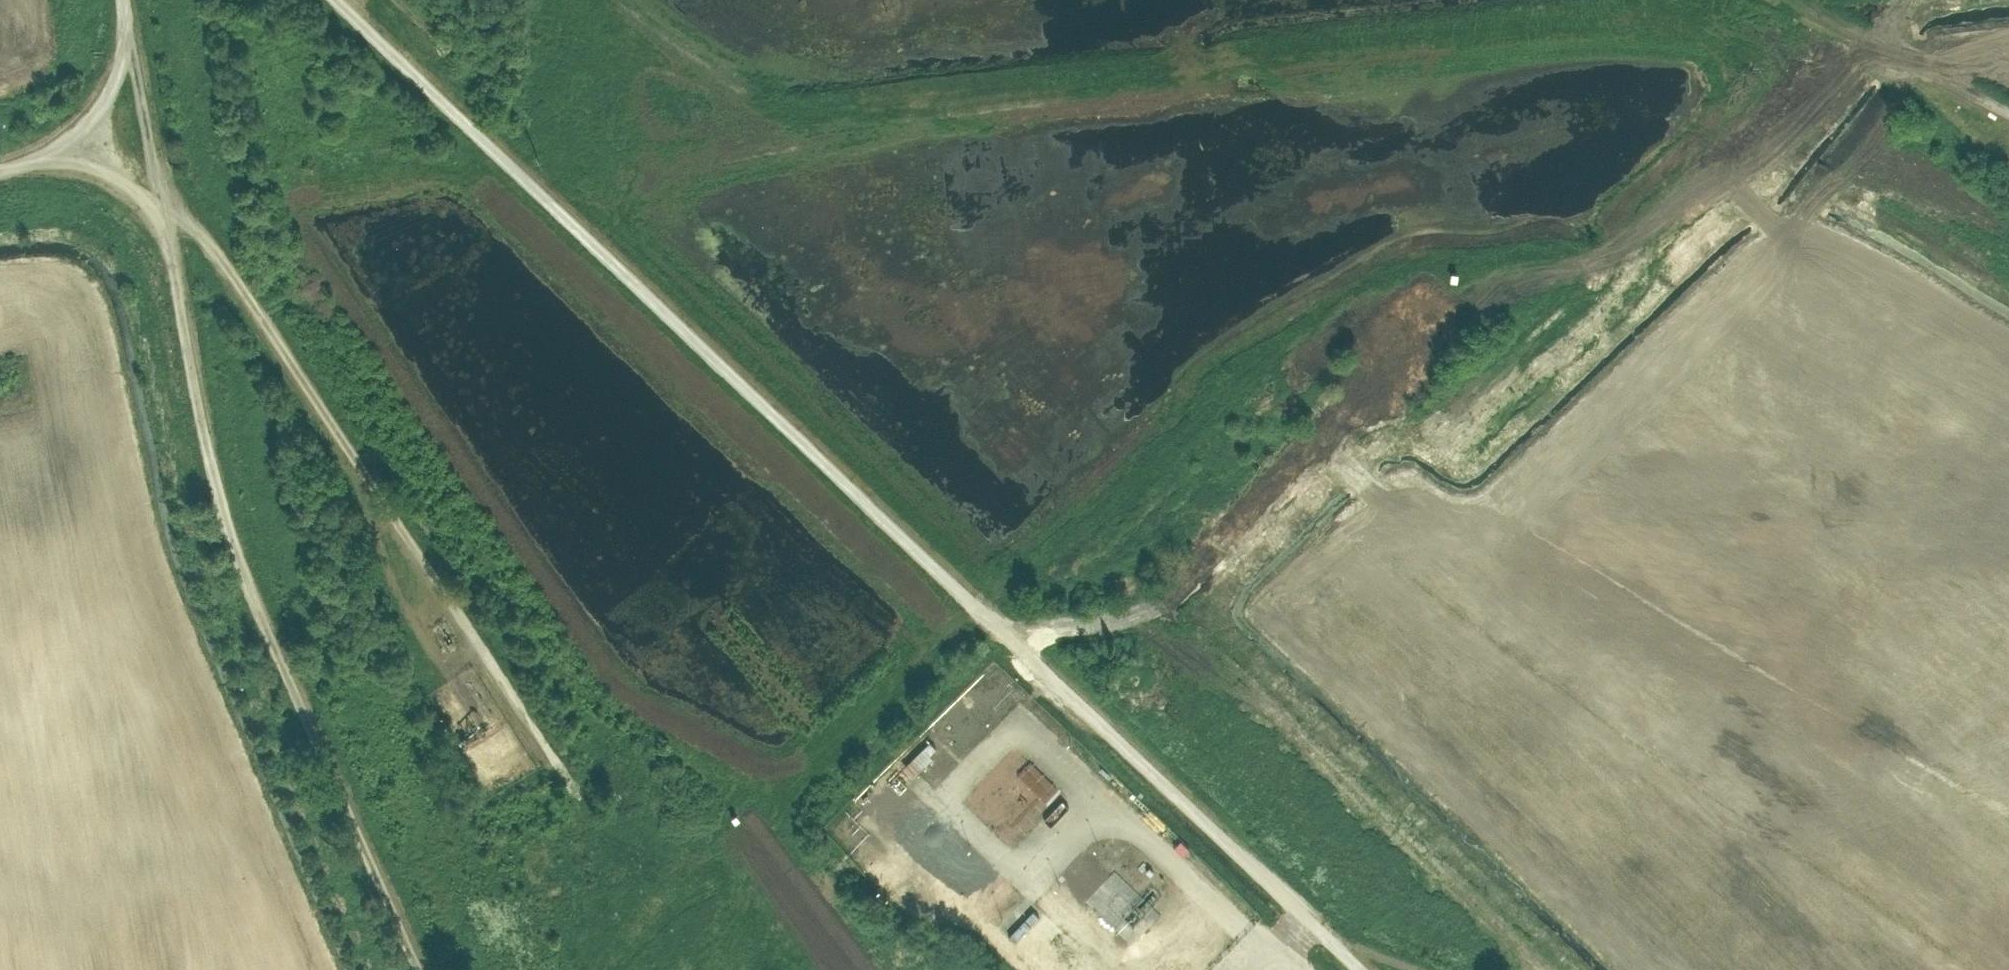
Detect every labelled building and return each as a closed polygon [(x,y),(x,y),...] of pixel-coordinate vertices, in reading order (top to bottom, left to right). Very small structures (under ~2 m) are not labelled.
[(905,773),(935,748),(926,738),(896,763),(905,773)] [(1016,775),(1032,791),(1029,794),(1037,801),(1043,795),(1052,804),(1064,793),(1031,760),(1016,775)] [(903,842),(951,890),(970,871),(922,824),(903,842)] [(1112,868),(1082,898),(1127,942),(1157,912),(1146,902),(1155,893),(1146,885),(1138,893),(1112,868)] [(1028,907),(1004,930),(1011,938),(1035,914),(1028,907)]
